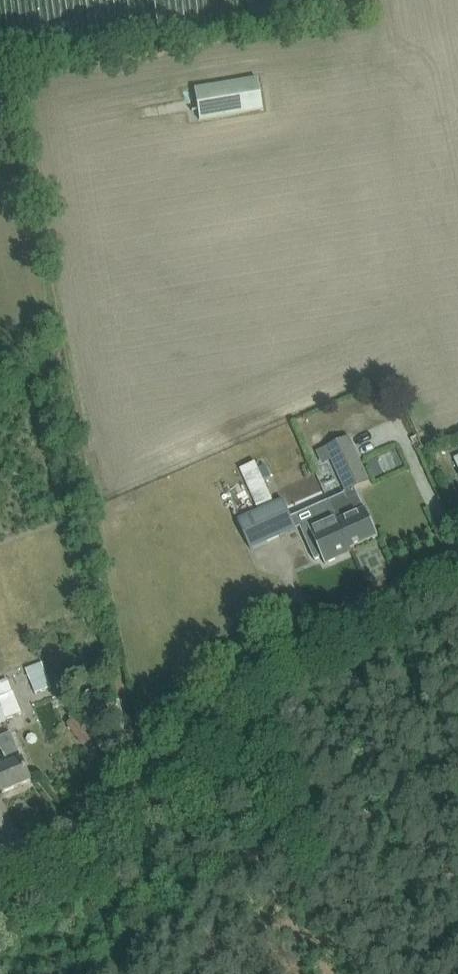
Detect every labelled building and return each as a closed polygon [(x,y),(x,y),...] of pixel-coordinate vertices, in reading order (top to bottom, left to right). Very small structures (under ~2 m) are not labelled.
[(262,111),(256,79),(195,89),(200,121),(262,111)] [(346,491),(343,493),(343,494),(328,501),(333,512),(350,549),(378,537),(370,520),(366,510),(365,510),(355,488),(369,482),(349,438),(326,448),(346,491)] [(238,521),(251,550),(297,529),(283,500),(238,521)] [(316,520),(300,527),(315,561),(322,558),(325,564),(341,558),(339,554),(350,549),(333,512),(328,501),(311,509),(316,520)] [(41,664),(25,670),(35,695),(51,688),(41,664)] [(7,721),(7,720),(21,714),(12,693),(0,698),(0,724),(7,721)] [(74,719),(67,725),(84,746),(92,740),(74,719)] [(22,759),(11,733),(0,738),(0,751),(2,750),(8,765),(0,768),(0,787),(3,793),(31,781),(22,759)]
